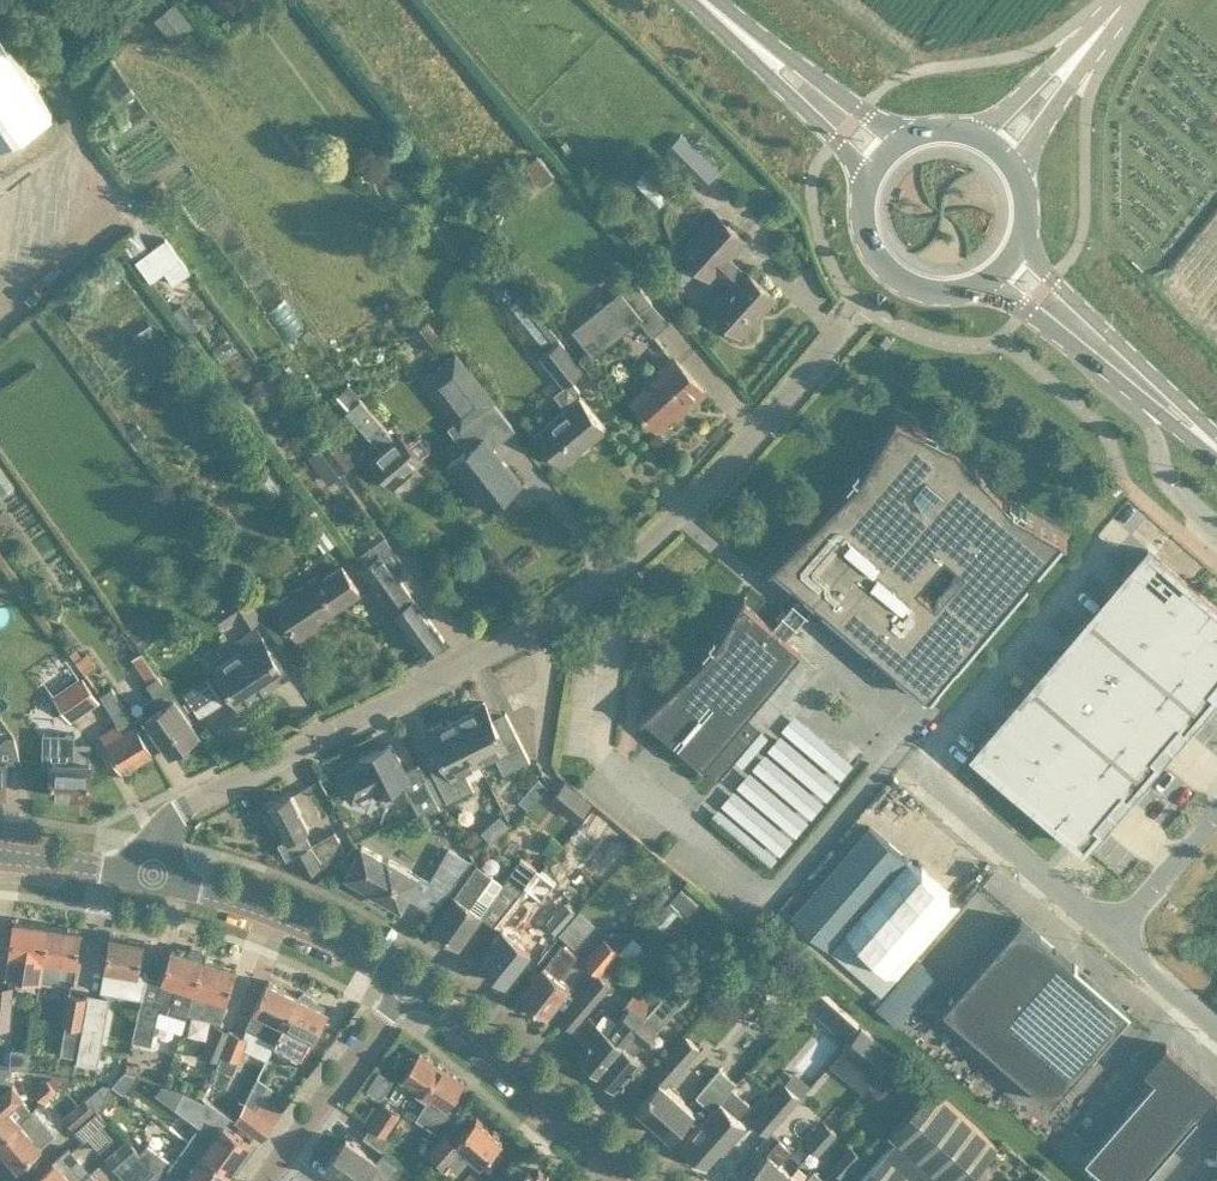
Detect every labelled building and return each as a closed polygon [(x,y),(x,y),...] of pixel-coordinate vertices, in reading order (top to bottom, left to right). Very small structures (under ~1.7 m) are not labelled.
[(228,14),(242,0),(213,0),(228,14)] [(175,2),(155,18),(174,40),(174,41),(194,25),(175,2)] [(128,82),(119,88),(127,100),(136,94),(128,82)] [(682,133),(668,147),(704,184),(718,171),(682,133)] [(537,154),(525,164),(542,184),(554,174),(537,154)] [(644,184),(671,211),(691,189),(664,163),(644,184)] [(711,306),(724,318),(742,333),(776,295),(746,268),(744,270),(730,258),(747,239),(728,223),(716,212),(680,251),(711,278),(718,270),(732,283),(711,306)] [(190,270),(180,257),(165,237),(136,258),(151,278),(165,268),(175,281),(190,270)] [(593,353),(656,305),(636,278),(572,328),(593,353)] [(302,345),(317,332),(292,303),(276,316),(302,345)] [(75,304),(72,317),(88,321),(92,308),(75,304)] [(146,316),(130,327),(134,334),(140,342),(156,331),(146,316)] [(443,338),(428,318),(415,328),(430,349),(443,338)] [(551,345),(541,353),(565,384),(584,369),(559,339),(551,345)] [(460,427),(462,425),(495,400),(456,351),(421,378),(460,427)] [(705,389),(689,372),(677,358),(633,398),(641,408),(657,426),(684,402),(687,406),(705,389)] [(392,486),(422,460),(409,444),(404,448),(396,438),(383,423),(350,384),(335,396),(370,435),(370,434),(383,449),(370,461),(376,468),(392,486)] [(536,432),(547,445),(562,464),(606,427),(592,409),(581,396),(536,432)] [(743,599),(715,648),(644,714),(719,778),(762,727),(747,714),(802,649),(787,637),(818,600),(929,695),(1063,537),(1015,510),(958,446),(897,417),(859,479),(774,563),(805,589),(773,625),(743,599)] [(139,425),(128,433),(136,445),(148,436),(139,425)] [(341,471),(354,462),(329,429),(317,438),(341,471)] [(485,433),(444,464),(461,486),(467,481),(488,509),(523,482),(485,433)] [(311,454),(330,482),(341,474),(321,446),(311,454)] [(969,752),(1085,850),(1216,695),(1216,601),(1148,542),(969,752)] [(425,652),(445,638),(414,595),(413,596),(381,552),(362,566),(425,652)] [(360,590),(347,570),(343,564),(298,594),(295,590),(276,603),(299,637),(317,624),(315,621),(360,590)] [(163,576),(159,587),(171,592),(175,581),(163,576)] [(242,587),(224,599),(236,617),(244,628),(261,616),(242,587)] [(215,667),(227,684),(240,704),(288,673),(275,653),(257,626),(239,638),(245,647),(215,667)] [(136,664),(147,656),(142,650),(132,657),(136,664)] [(87,652),(77,659),(86,671),(96,664),(87,652)] [(100,700),(83,674),(54,694),(71,719),(100,700)] [(186,713),(159,674),(147,682),(163,705),(146,717),(170,753),(199,732),(186,713)] [(112,686),(100,693),(117,720),(131,743),(143,736),(112,686)] [(504,773),(531,760),(527,751),(516,730),(503,737),(485,701),(471,707),(473,710),(458,718),(480,761),(495,753),(504,773)] [(465,768),(480,761),(458,718),(444,725),(442,722),(429,728),(447,765),(434,771),(448,800),(475,787),(465,768)] [(131,743),(117,720),(116,721),(100,730),(106,741),(112,749),(124,770),(152,752),(143,736),(131,743)] [(43,761),(53,761),(52,794),(90,795),(91,761),(91,742),(75,741),(75,732),(43,731),(43,761)] [(7,793),(8,760),(21,760),(15,735),(7,735),(0,741),(0,793),(7,793)] [(708,820),(768,870),(838,787),(778,737),(708,820)] [(441,807),(429,784),(419,763),(406,769),(391,740),(359,757),(362,762),(339,774),(350,795),(352,800),(375,788),(378,794),(404,781),(419,813),(441,807)] [(539,777),(527,790),(537,798),(548,785),(539,777)] [(578,817),(591,801),(565,780),(552,796),(578,817)] [(310,827),(292,793),(268,805),(286,838),(279,842),(287,857),(294,854),(304,874),(337,857),(346,849),(335,830),(312,842),(305,829),(310,827)] [(604,880),(642,839),(607,807),(569,848),(604,880)] [(499,811),(482,826),(491,837),(508,820),(499,811)] [(793,916),(829,947),(907,857),(871,825),(793,916)] [(550,837),(542,847),(552,854),(560,845),(550,837)] [(357,842),(337,864),(347,870),(345,873),(374,889),(402,906),(414,885),(420,874),(404,866),(391,858),(376,850),(377,848),(364,841),(362,845),(357,842)] [(475,856),(484,847),(479,842),(472,841),(466,846),(475,856)] [(521,856),(503,882),(519,893),(537,867),(521,856)] [(459,944),(473,925),(482,913),(471,905),(493,874),(477,863),(454,895),(455,896),(434,926),(459,944)] [(669,870),(659,873),(662,883),(672,880),(669,870)] [(432,881),(422,898),(436,906),(448,891),(432,881)] [(919,938),(959,894),(946,883),(906,927),(919,938)] [(681,903),(698,918),(711,902),(694,888),(681,903)] [(506,981),(521,963),(531,950),(517,939),(543,905),(530,895),(504,928),(502,928),(490,943),(494,946),(481,962),(506,981)] [(572,917),(577,911),(566,900),(546,922),(558,933),(572,917)] [(577,911),(572,917),(587,931),(594,923),(579,910),(577,911)] [(944,1007),(1052,1100),(1128,1011),(1021,918),(944,1007)] [(15,919),(11,943),(7,971),(22,973),(42,976),(50,925),(15,919)] [(599,972),(630,935),(618,924),(606,938),(605,937),(585,960),(599,972)] [(75,981),(79,953),(83,929),(50,925),(42,976),(60,978),(75,981)] [(139,972),(141,964),(145,940),(111,934),(106,957),(101,985),(116,987),(119,968),(139,972)] [(640,963),(655,949),(645,939),(630,953),(640,963)] [(548,1014),(563,996),(571,984),(560,976),(577,954),(561,942),(555,950),(536,975),(522,994),(528,999),(525,1002),(536,1011),(539,1008),(548,1014)] [(148,974),(133,1038),(152,1043),(156,1023),(161,1008),(186,1016),(188,1010),(195,987),(205,957),(203,956),(203,948),(193,945),(188,952),(172,947),(162,978),(148,974)] [(221,1021),(237,967),(205,957),(195,987),(188,1010),(221,1021)] [(572,1028),(610,984),(599,974),(561,1018),(572,1028)] [(268,979),(258,1001),(246,1024),(261,1031),(277,1039),(299,994),(268,979)] [(805,982),(795,993),(807,1004),(817,993),(805,982)] [(8,1026),(11,985),(0,984),(0,1025),(8,1026)] [(673,984),(656,1002),(660,1005),(600,1070),(619,1087),(641,1061),(632,1054),(642,1043),(644,1044),(675,1006),(681,1002),(683,996),(680,990),(673,984)] [(892,986),(875,1006),(897,1024),(914,1005),(892,986)] [(660,1005),(656,1002),(640,988),(623,1007),(627,1010),(618,1021),(620,1023),(611,1033),(591,1014),(590,1016),(576,1031),(589,1042),(580,1053),(600,1070),(660,1005)] [(80,1036),(82,1036),(84,1027),(88,998),(89,995),(69,991),(64,1022),(65,1022),(60,1052),(77,1055),(79,1037),(80,1037),(80,1036)] [(329,1009),(314,1002),(315,999),(314,997),(304,992),(301,993),(300,995),(299,994),(277,1039),(293,1048),(306,1055),(329,1009)] [(84,1027),(101,1029),(106,998),(89,995),(88,998),(84,1027)] [(845,1012),(832,1028),(845,1040),(859,1024),(845,1012)] [(218,1058),(230,1028),(216,1022),(204,1052),(218,1058)] [(842,1048),(875,1076),(895,1053),(862,1025),(842,1048)] [(234,1069),(239,1057),(248,1035),(230,1028),(218,1058),(220,1059),(221,1060),(220,1064),(234,1069)] [(694,1107),(666,1082),(700,1045),(687,1034),(652,1073),(660,1080),(639,1105),(671,1133),(694,1107)] [(1155,1077),(1086,1157),(1113,1180),(1140,1180),(1198,1115),(1199,1116),(1216,1094),(1216,1086),(1167,1043),(1144,1068),(1155,1077)] [(420,1050),(403,1076),(415,1084),(411,1090),(427,1100),(416,1117),(444,1134),(458,1111),(448,1105),(465,1080),(420,1050)] [(719,1066),(695,1094),(712,1109),(736,1080),(719,1066)] [(785,1080),(754,1116),(770,1131),(775,1126),(794,1104),(814,1081),(800,1070),(788,1083),(785,1080)] [(43,1099),(56,1088),(49,1079),(47,1077),(33,1088),(43,1099)] [(883,1079),(875,1089),(886,1098),(894,1088),(883,1079)] [(22,1120),(21,1119),(33,1109),(21,1096),(24,1094),(13,1081),(0,1092),(0,1138),(19,1122),(22,1120)] [(92,1092),(93,1093),(65,1117),(74,1128),(98,1109),(98,1108),(101,1105),(102,1105),(112,1083),(103,1081),(92,1092)] [(973,1174),(999,1145),(931,1084),(889,1132),(896,1138),(858,1180),(966,1180),(973,1174)] [(246,1100),(236,1118),(263,1138),(276,1120),(267,1114),(275,1103),(266,1096),(253,1087),(246,1100)] [(686,1147),(683,1150),(694,1160),(697,1157),(706,1164),(721,1148),(723,1151),(747,1123),(737,1115),(749,1101),(733,1087),(683,1144),(686,1147)] [(199,1123),(189,1138),(231,1169),(252,1142),(225,1123),(231,1115),(208,1098),(206,1100),(184,1090),(183,1090),(175,1106),(199,1123)] [(386,1134),(400,1111),(386,1102),(364,1136),(384,1149),(385,1150),(393,1139),(386,1134)] [(98,1109),(74,1128),(85,1140),(108,1121),(98,1109)] [(503,1139),(500,1136),(501,1132),(496,1127),(492,1129),(477,1117),(456,1140),(448,1132),(447,1131),(431,1149),(429,1150),(453,1171),(469,1153),(481,1164),(503,1139)] [(34,1134),(22,1120),(19,1122),(0,1138),(0,1144),(19,1166),(57,1132),(48,1121),(34,1134)] [(809,1144),(815,1149),(834,1128),(828,1122),(809,1144)] [(823,1155),(833,1163),(849,1143),(840,1135),(823,1155)] [(418,1175),(385,1150),(384,1149),(377,1159),(347,1137),(327,1165),(339,1174),(338,1175),(342,1178),(343,1176),(349,1180),(362,1180),(365,1178),(369,1180),(393,1180),(394,1179),(396,1180),(416,1180),(415,1180),(418,1175)] [(188,1180),(223,1180),(231,1169),(189,1138),(173,1160),(147,1141),(140,1151),(142,1153),(147,1164),(158,1171),(167,1178),(172,1170),(188,1180)] [(792,1174),(779,1162),(791,1148),(780,1138),(778,1140),(769,1151),(768,1151),(758,1162),(742,1179),(744,1180),(785,1180),(792,1174)] [(128,1180),(146,1180),(158,1171),(147,1164),(142,1153),(140,1151),(129,1139),(107,1157),(120,1172),(128,1180)] [(32,1180),(75,1180),(65,1170),(79,1157),(69,1145),(30,1179),(32,1180)] [(843,1176),(863,1154),(852,1145),(832,1167),(843,1176)] [(539,1168),(533,1175),(528,1171),(519,1180),(554,1180),(539,1168)] [(812,1169),(803,1180),(824,1180),(812,1169)] [(91,1171),(80,1180),(100,1180),(91,1171)] [(167,1178),(158,1171),(146,1180),(172,1180),(167,1178)] [(463,1180),(482,1180),(471,1172),(463,1180)]
